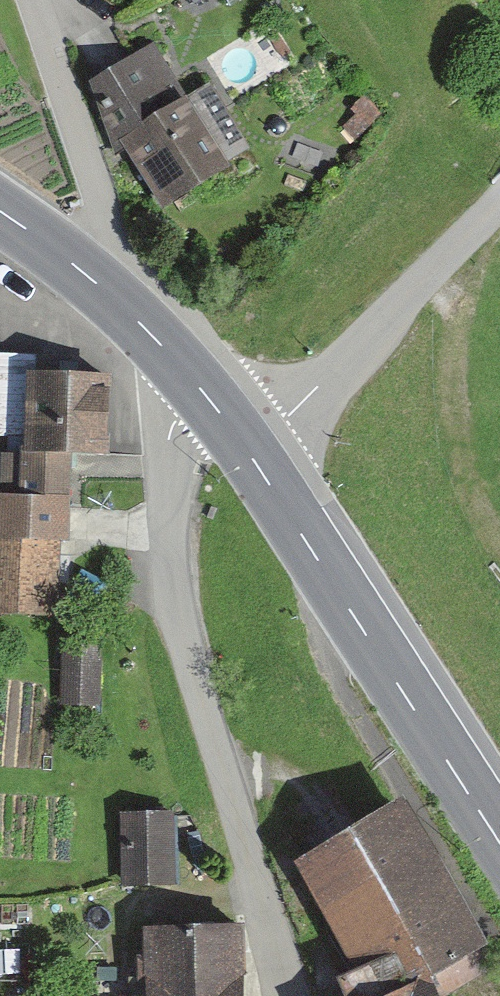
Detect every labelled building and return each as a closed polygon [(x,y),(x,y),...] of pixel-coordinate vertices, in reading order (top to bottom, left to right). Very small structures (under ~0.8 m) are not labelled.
[(213,163),(238,148),(201,85),(177,100),(144,45),(85,81),(109,151),(120,145),(154,201),(160,197),(214,164),(213,163)] [(220,56),(203,66),(228,110),(245,99),(220,56)] [(57,537),(60,450),(96,452),(99,377),(26,373),(27,355),(0,354),(0,433),(3,433),(2,451),(16,451),(15,498),(0,497),(0,607),(43,609),(46,536),(57,537)] [(62,703),(97,704),(99,639),(64,638),(62,703)] [(390,807),(296,863),(356,968),(332,978),(340,995),(382,995),(420,976),(470,946),(390,807)] [(117,817),(119,880),(162,879),(160,816),(117,817)] [(231,925),(140,929),(141,957),(132,957),(132,980),(142,979),(142,995),(233,995),(231,925)]
